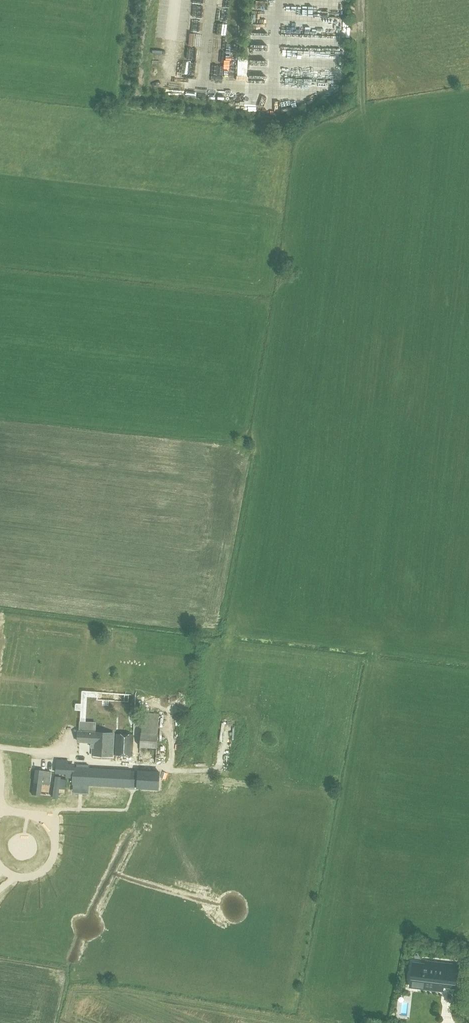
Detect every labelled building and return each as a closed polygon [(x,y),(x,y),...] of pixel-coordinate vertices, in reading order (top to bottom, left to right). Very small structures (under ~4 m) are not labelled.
[(140,745),(156,746),(157,711),(141,710),(140,745)] [(177,720),(174,727),(179,729),(182,722),(177,720)] [(79,731),(78,742),(93,743),(93,744),(92,744),(92,745),(94,745),(94,747),(92,747),(91,748),(93,748),(93,754),(100,755),(100,753),(105,754),(105,755),(113,756),(114,734),(97,733),(97,732),(79,731)] [(117,734),(116,755),(132,756),(134,735),(117,734)] [(155,761),(156,752),(152,752),(152,747),(139,746),(138,761),(155,761)] [(74,767),(68,767),(68,761),(57,760),(56,773),(67,773),(67,777),(73,777),(74,767)] [(74,767),(73,777),(73,784),(129,787),(129,784),(138,784),(137,787),(158,788),(159,771),(138,770),(138,773),(129,773),(129,770),(74,767)] [(36,769),(32,794),(41,796),(44,774),(44,771),(44,770),(36,769)] [(457,986),(459,965),(426,961),(425,968),(413,967),(411,979),(425,981),(424,988),(442,991),(445,972),(457,973),(456,985),(457,986)]
